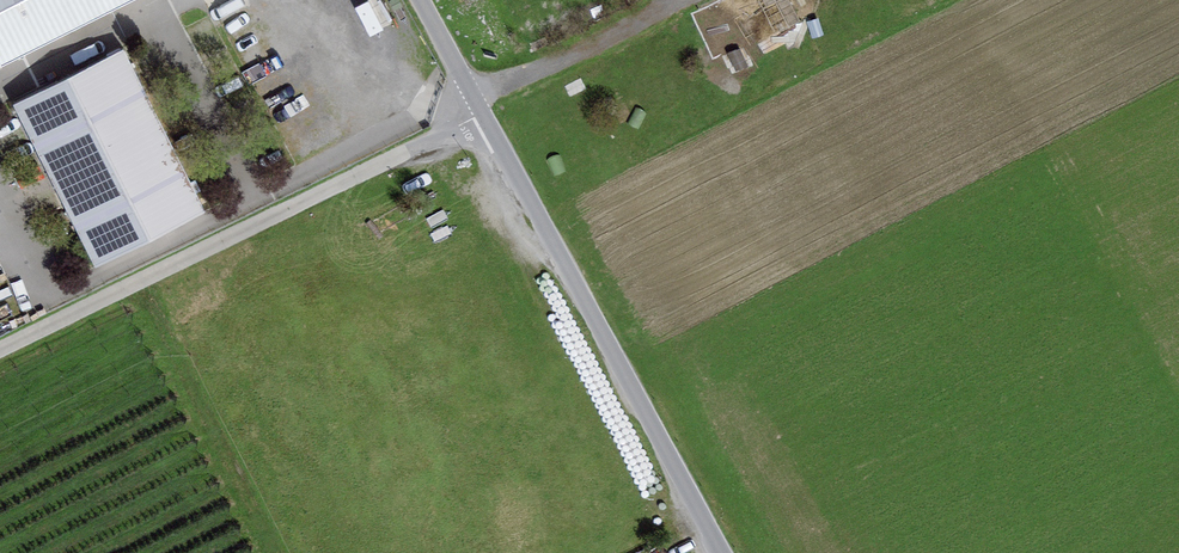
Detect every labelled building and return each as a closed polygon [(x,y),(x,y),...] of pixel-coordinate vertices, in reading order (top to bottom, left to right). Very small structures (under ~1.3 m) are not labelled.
[(1,67),(135,0),(0,0),(0,66),(1,67)] [(803,16),(796,0),(737,0),(756,39),(803,16)] [(124,51),(14,105),(95,270),(205,216),(124,51)]
